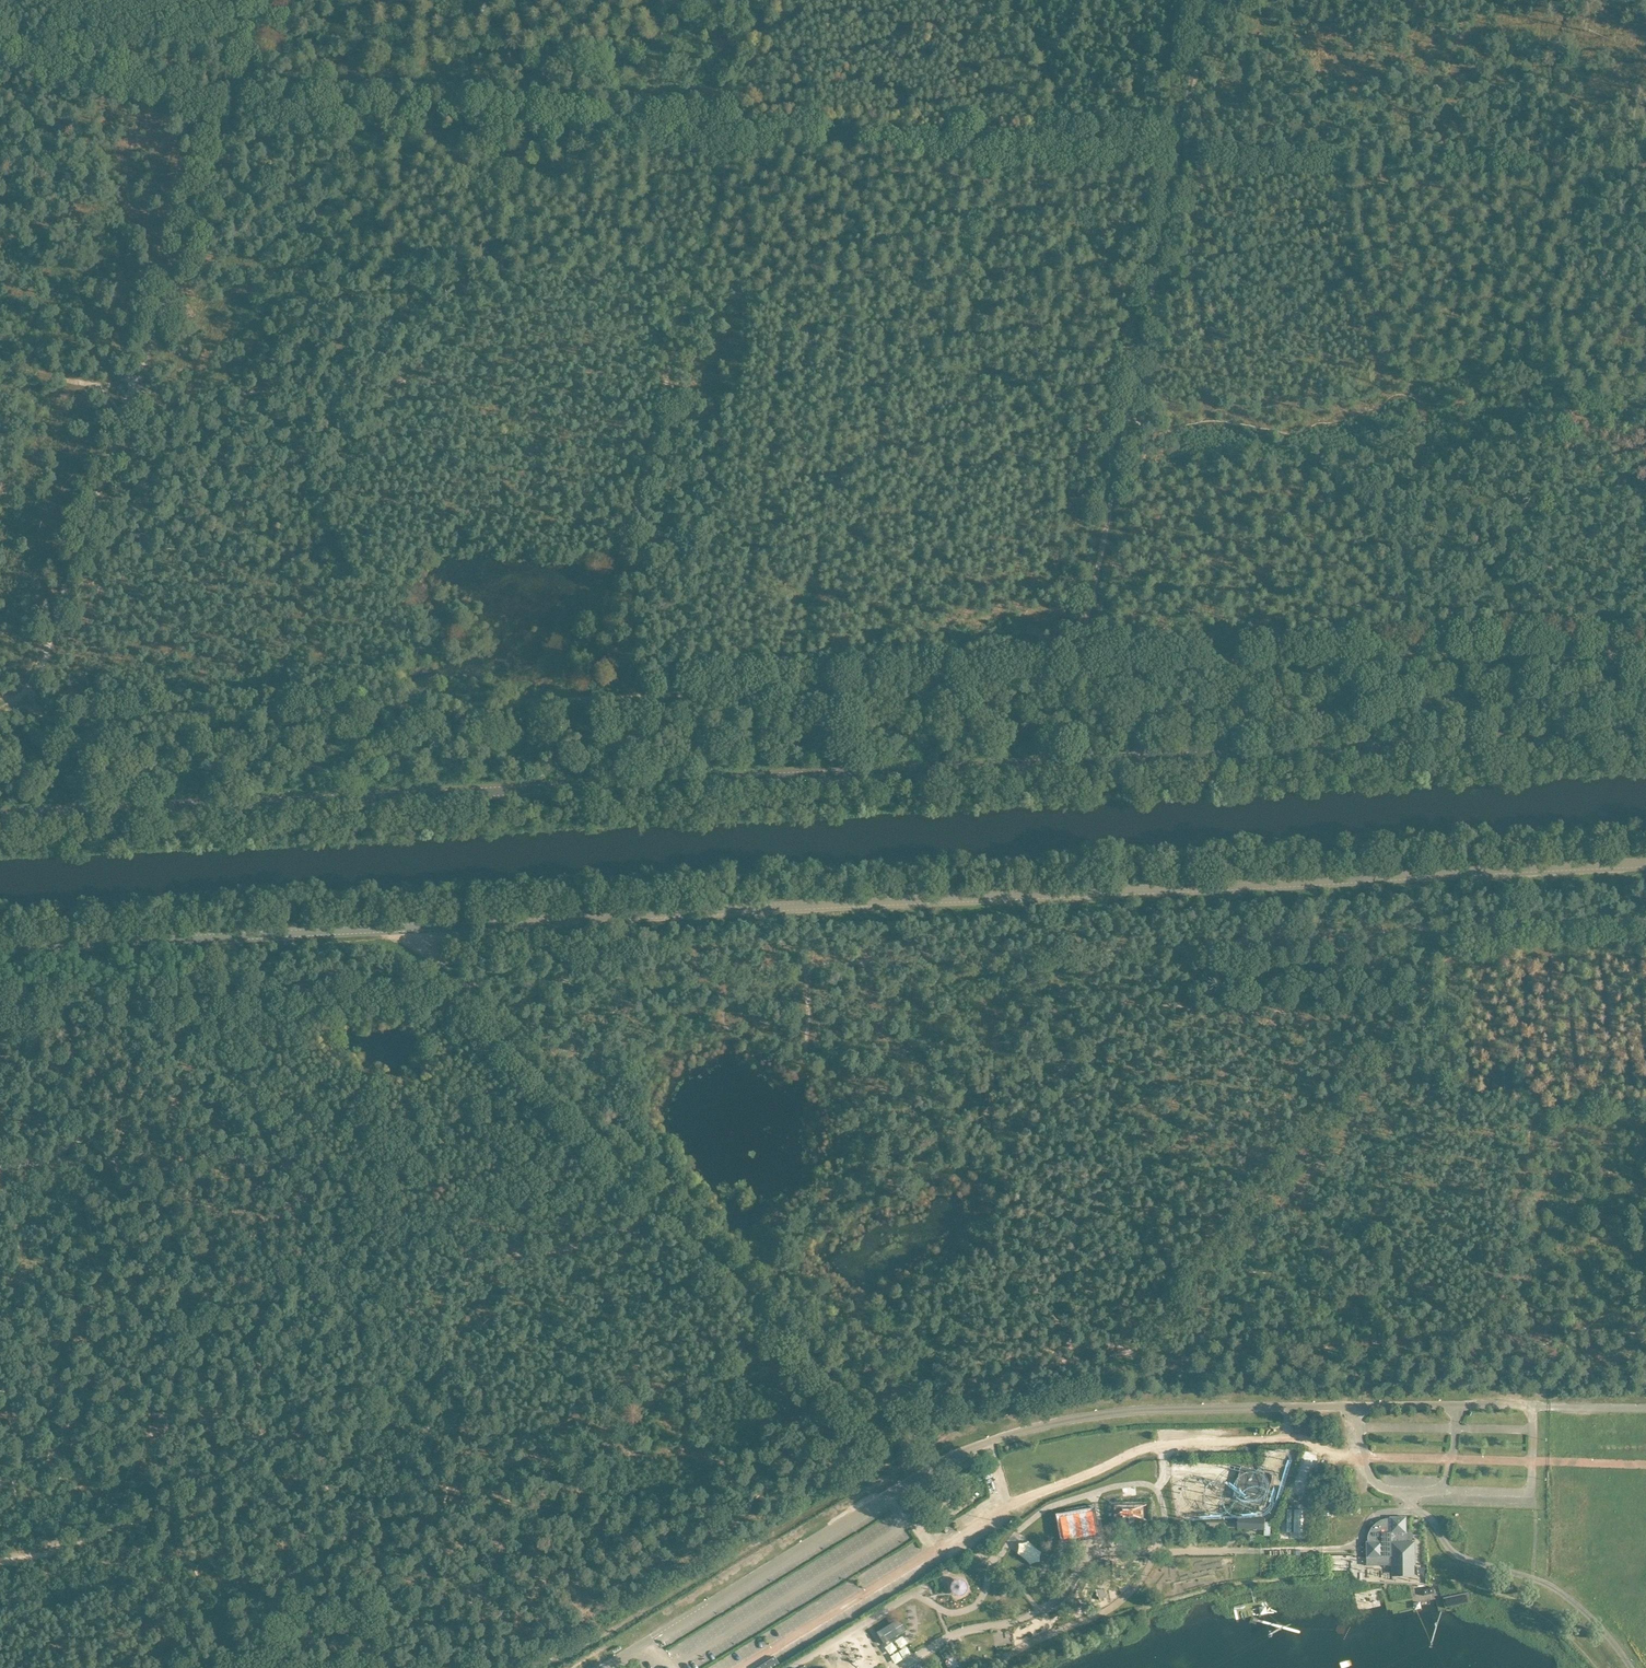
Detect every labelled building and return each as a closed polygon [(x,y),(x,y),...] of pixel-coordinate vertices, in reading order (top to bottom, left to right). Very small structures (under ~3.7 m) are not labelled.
[(1243,1468),(1240,1479),(1239,1484),(1235,1500),(1266,1508),(1274,1476),(1243,1468)] [(1146,1509),(1147,1501),(1116,1500),(1115,1520),(1147,1520),(1147,1514),(1157,1514),(1157,1509),(1146,1509)] [(1369,1542),(1368,1542),(1368,1555),(1368,1557),(1368,1565),(1392,1564),(1392,1565),(1416,1565),(1416,1552),(1416,1541),(1413,1541),(1413,1532),(1407,1532),(1407,1517),(1391,1517),(1391,1518),(1391,1519),(1387,1519),(1387,1518),(1385,1519),(1383,1519),(1382,1520),(1380,1521),(1378,1522),(1377,1523),(1375,1524),(1374,1526),(1373,1527),(1372,1529),(1371,1530),(1370,1532),(1369,1534),(1369,1536),(1369,1537),(1369,1538),(1369,1542)] [(1092,1540),(1094,1522),(1075,1520),(1073,1538),(1092,1540)] [(1413,1565),(1392,1565),(1392,1568),(1391,1580),(1413,1579),(1413,1565)]
